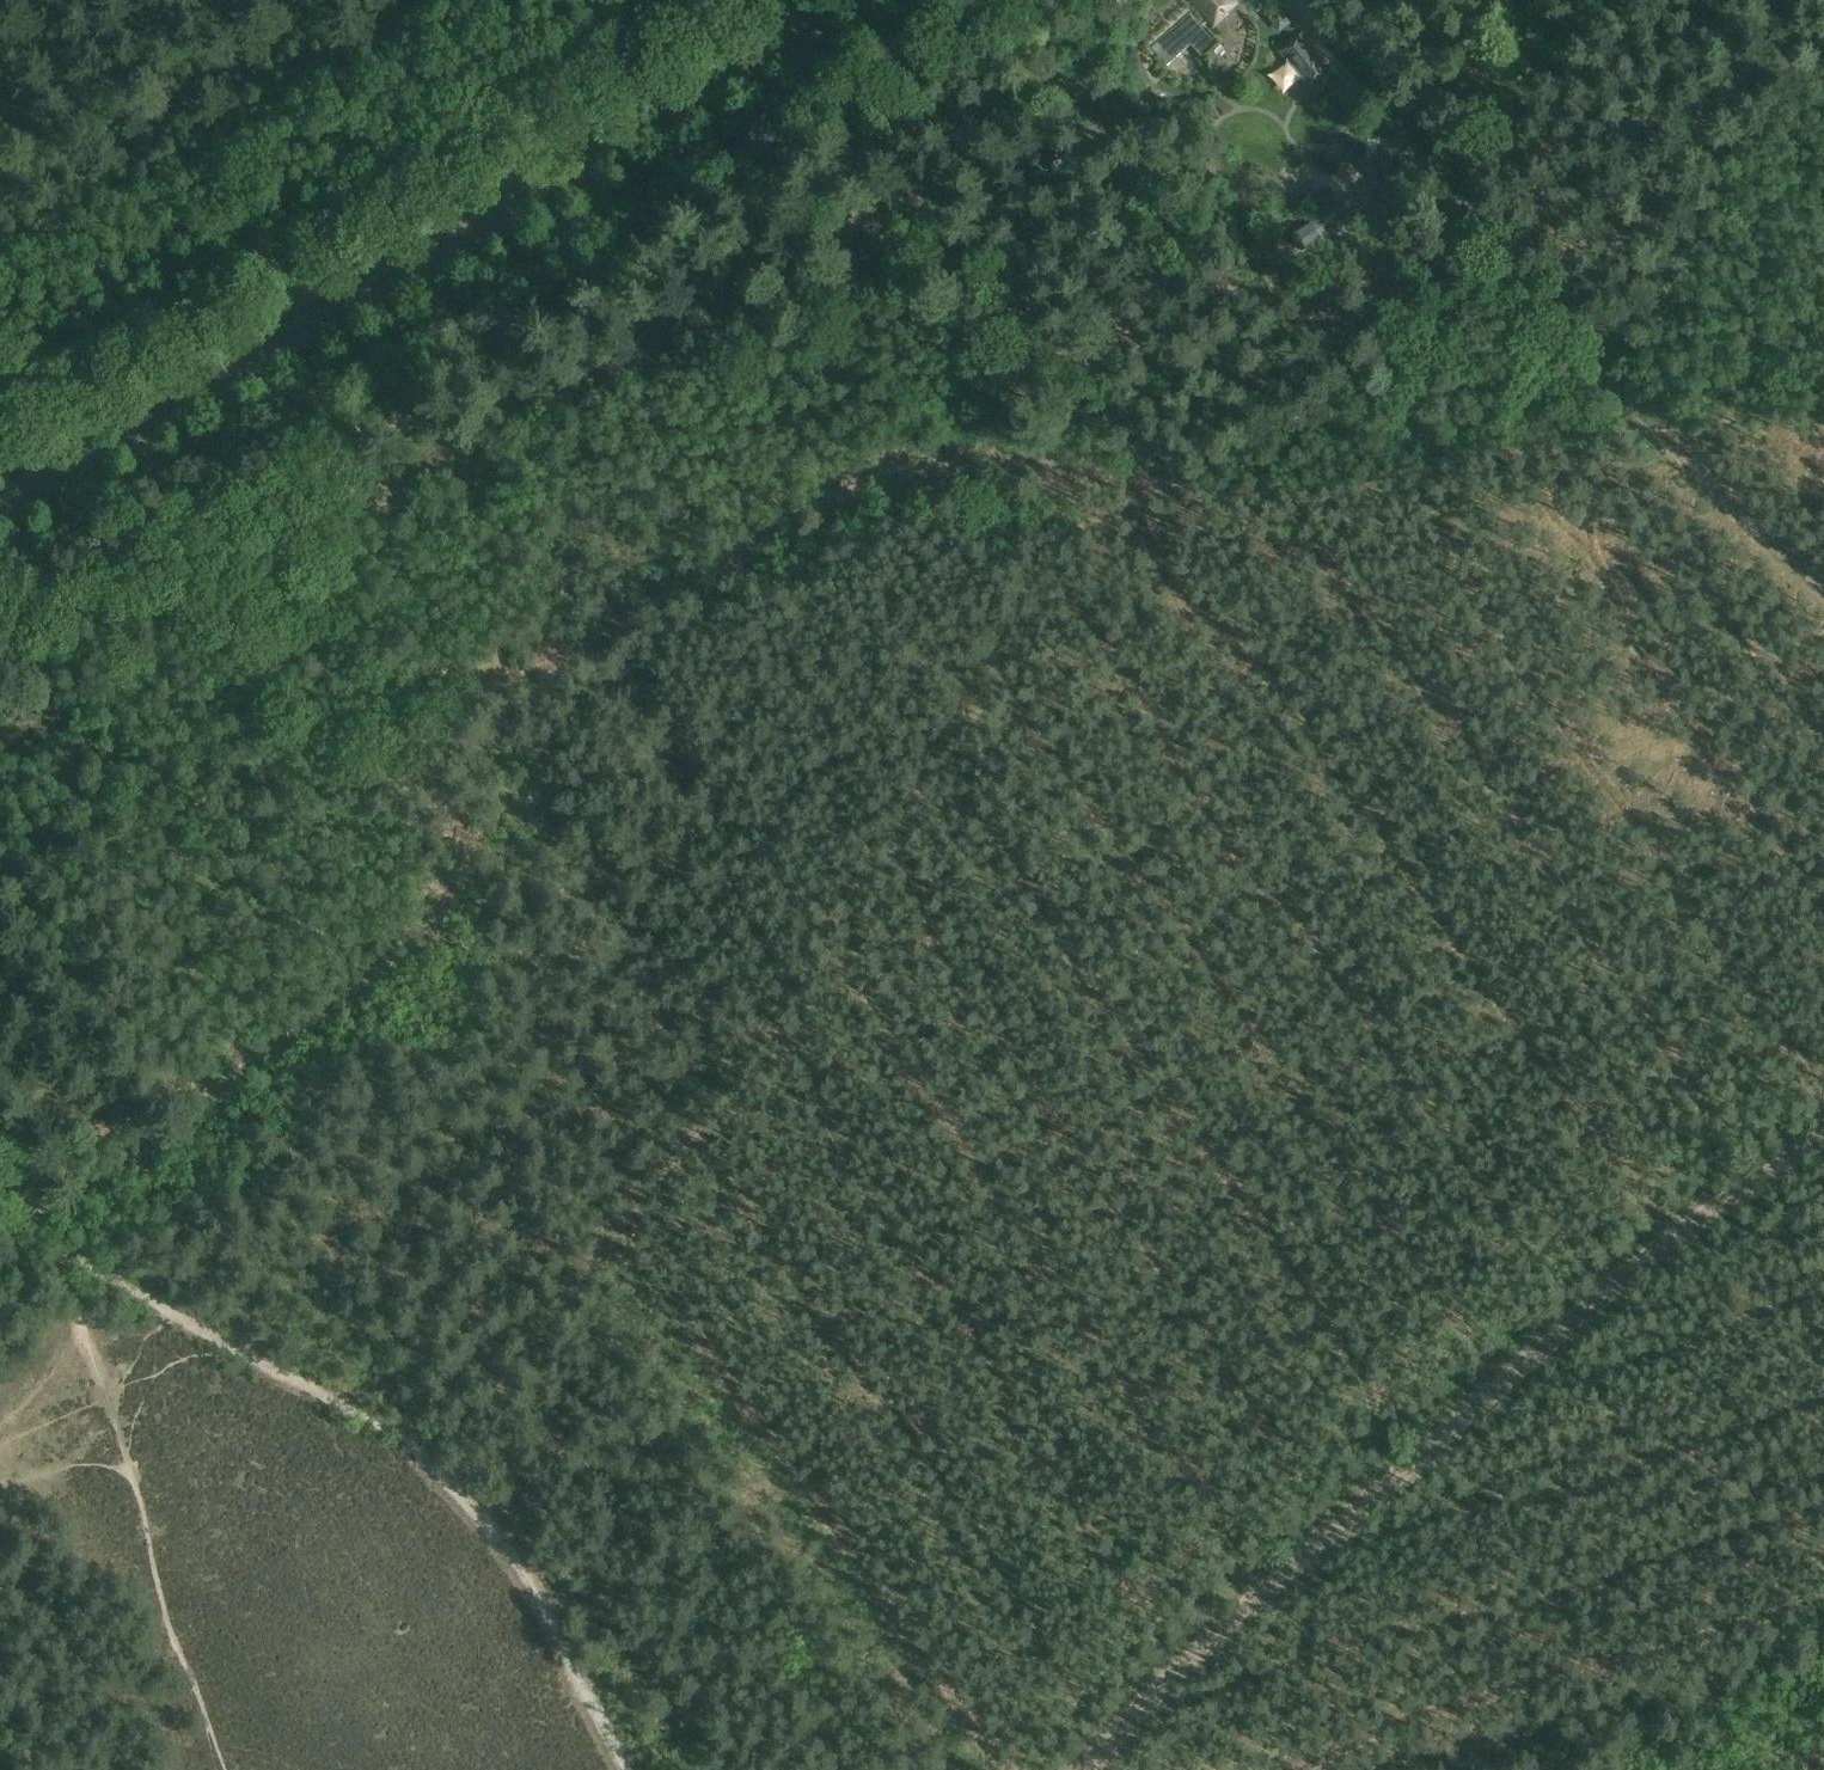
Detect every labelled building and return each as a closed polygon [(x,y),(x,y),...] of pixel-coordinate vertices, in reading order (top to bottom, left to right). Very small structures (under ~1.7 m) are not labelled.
[(1175,25),(1151,47),(1167,64),(1191,44),(1202,56),(1218,41),(1208,30),(1215,23),(1217,25),(1238,4),(1234,0),(1193,0),(1209,17),(1202,23),(1191,11),(1175,25)] [(1311,89),(1331,72),(1319,58),(1321,57),(1302,34),(1281,52),(1311,89)] [(1304,251),(1354,218),(1343,202),(1293,235),(1304,251)]
